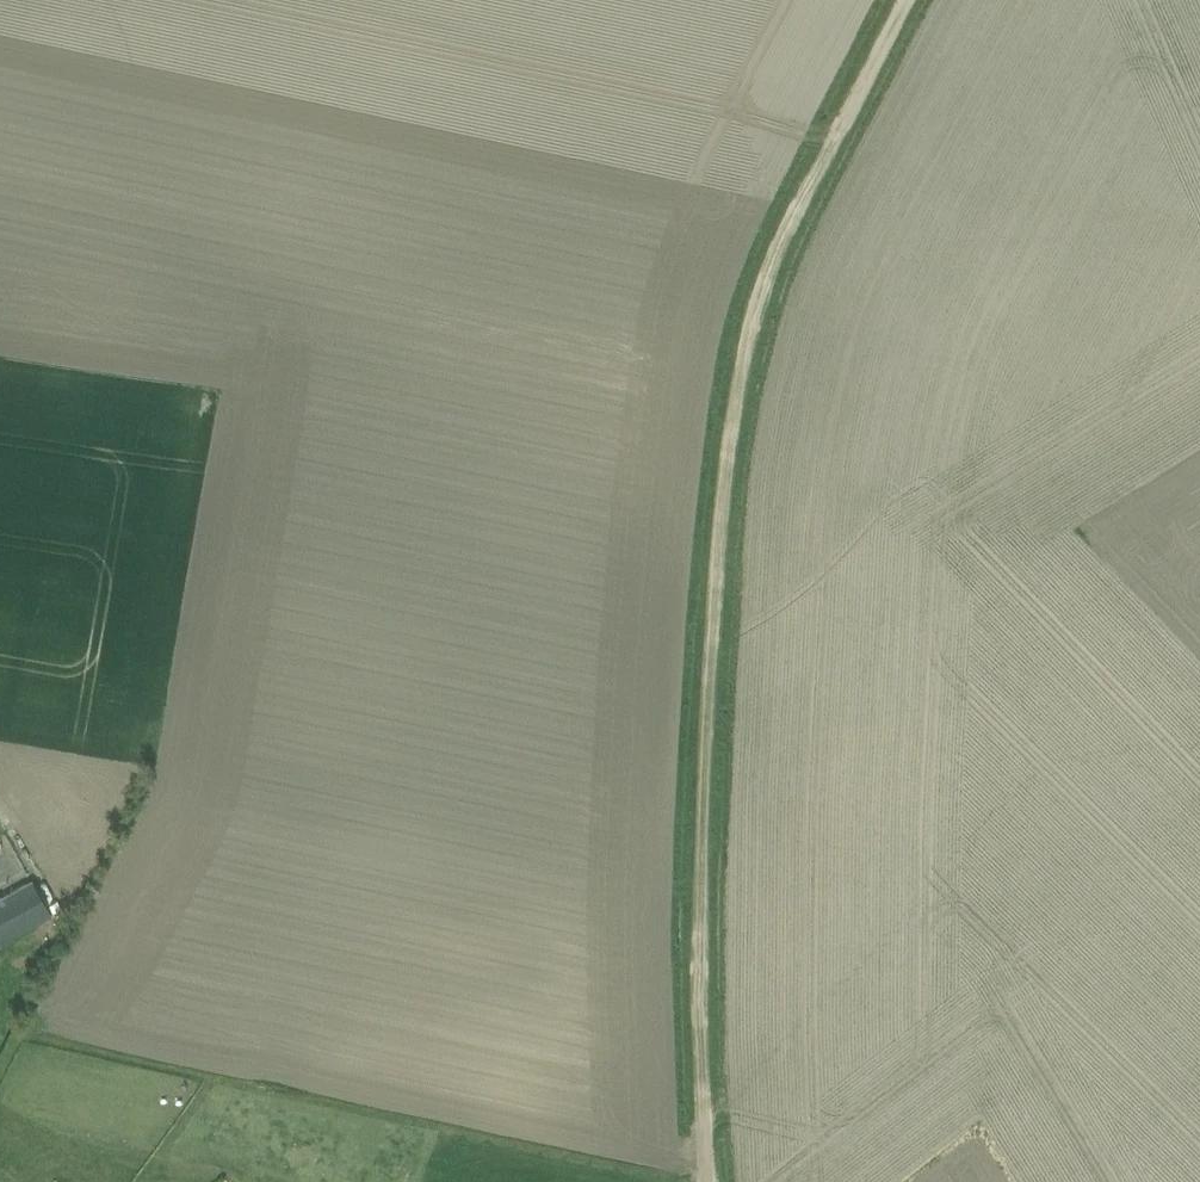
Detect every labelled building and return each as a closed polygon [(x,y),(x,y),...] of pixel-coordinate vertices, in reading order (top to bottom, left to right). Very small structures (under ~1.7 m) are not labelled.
[(74,902),(55,867),(0,897),(0,943),(74,902)]
